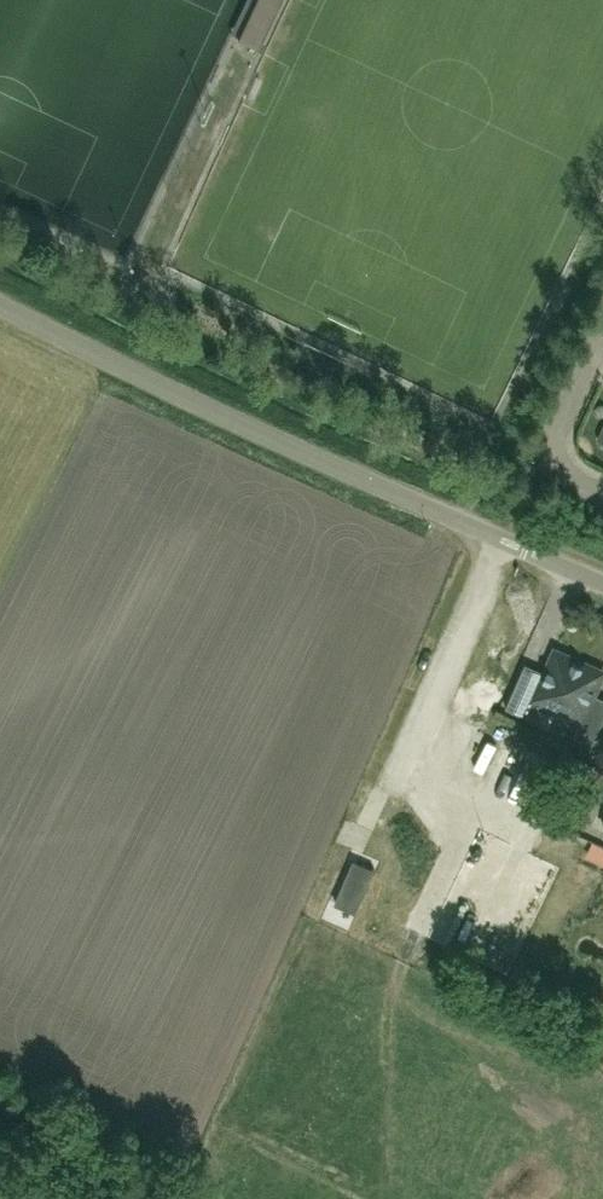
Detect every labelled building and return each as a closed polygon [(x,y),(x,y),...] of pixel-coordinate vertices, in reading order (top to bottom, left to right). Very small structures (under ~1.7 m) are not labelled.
[(527,511),(521,524),(532,529),(538,516),(527,511)] [(535,698),(549,704),(572,657),(572,656),(556,649),(546,671),(526,662),(506,706),(527,716),(535,698)] [(592,744),(602,719),(602,696),(594,692),(602,673),(602,670),(588,663),(584,665),(573,660),(572,657),(549,704),(581,718),(573,736),(592,744)] [(587,820),(598,793),(580,786),(569,813),(587,820)] [(355,860),(336,902),(357,911),(375,870),(355,860)] [(574,919),(567,930),(586,943),(594,931),(574,919)]
